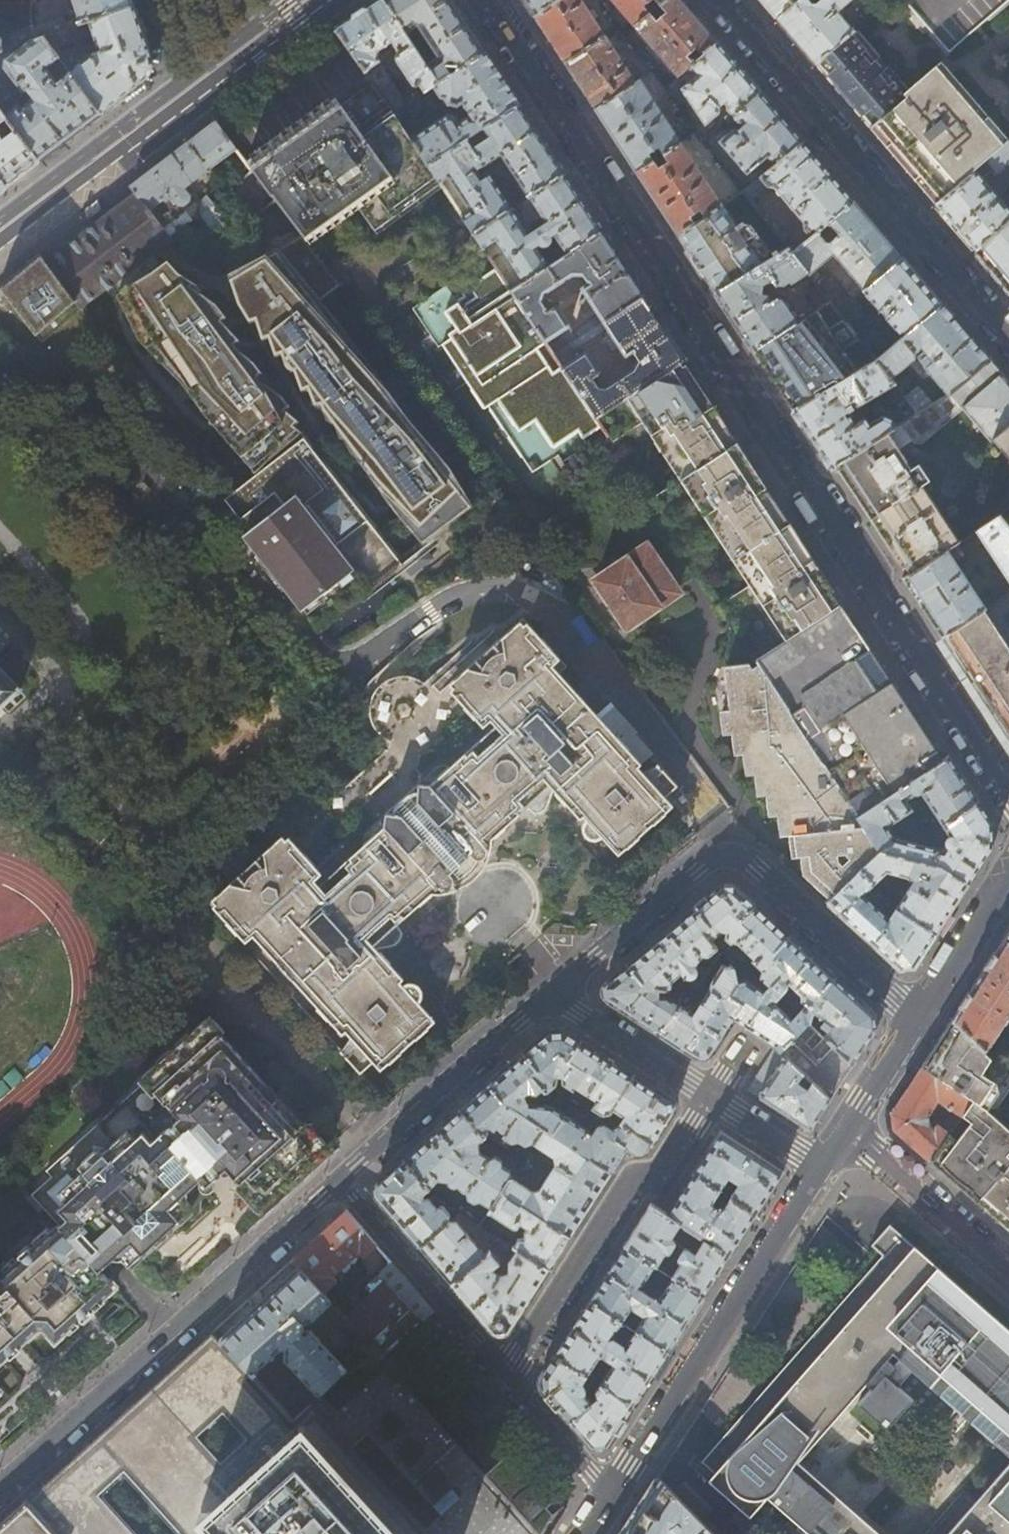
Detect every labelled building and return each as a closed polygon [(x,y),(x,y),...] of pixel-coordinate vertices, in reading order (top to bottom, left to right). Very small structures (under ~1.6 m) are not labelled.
[(79,24),(133,6),(131,0),(72,0),(79,24)] [(439,82),(428,66),(405,32),(383,0),(381,0),(363,12),(336,30),(373,83),(395,113),(408,102),(382,64),(382,62),(387,59),(382,51),(394,41),(401,50),(401,53),(397,57),(398,62),(414,83),(421,85),(425,91),(434,86),(439,82)] [(485,52),(462,16),(451,0),(383,0),(405,32),(411,28),(417,35),(415,37),(421,45),(428,41),(435,52),(430,56),(433,60),(428,66),(439,82),(485,52)] [(534,17),(560,0),(523,0),(534,17)] [(585,8),(579,0),(560,0),(534,17),(549,40),(564,63),(604,37),(590,15),(593,12),(589,5),(585,8)] [(666,0),(613,0),(632,22),(628,26),(632,29),(636,27),(666,0)] [(681,0),(666,0),(636,27),(678,76),(717,42),(696,18),(681,0)] [(797,0),(759,0),(776,19),(797,0)] [(814,4),(810,0),(797,0),(776,19),(795,41),(815,65),(852,31),(854,29),(838,10),(849,0),(819,0),(814,4)] [(881,7),(875,0),(874,0),(865,8),(871,16),(881,7)] [(949,51),(1008,0),(904,0),(949,51)] [(128,92),(143,80),(150,57),(143,35),(133,6),(79,24),(67,28),(42,38),(58,59),(68,73),(100,112),(128,92)] [(67,28),(62,17),(30,28),(31,38),(33,40),(42,38),(67,28)] [(31,38),(30,28),(6,35),(10,46),(31,38)] [(941,199),(1005,146),(936,67),(905,92),(852,31),(815,65),(833,85),(870,128),(875,123),(941,199)] [(616,55),(604,37),(564,63),(579,85),(595,109),(634,83),(620,62),(624,59),(622,55),(620,53),(616,55)] [(0,93),(0,110),(7,119),(16,131),(38,160),(69,136),(100,112),(68,73),(59,79),(55,74),(52,76),(46,68),(58,59),(42,38),(33,40),(8,59),(6,69),(0,72),(0,76),(11,91),(19,86),(25,94),(29,92),(35,99),(23,109),(19,105),(11,111),(0,93)] [(740,69),(717,42),(678,76),(669,85),(676,93),(682,89),(709,127),(715,122),(712,118),(719,111),(719,105),(724,101),(731,112),(725,117),(727,120),(759,92),(740,69)] [(457,117),(449,115),(413,139),(429,164),(466,140),(483,128),(519,104),(502,78),(485,52),(439,82),(434,86),(441,97),(446,98),(449,104),(459,107),(465,103),(475,117),(469,117),(461,123),(457,117)] [(636,171),(679,142),(639,81),(634,83),(595,109),(615,140),(636,171)] [(401,122),(395,113),(373,83),(340,105),(335,98),(246,160),(305,239),(356,203),(375,229),(440,182),(429,164),(413,139),(401,122)] [(754,181),(802,142),(782,118),(759,92),(727,120),(730,122),(735,118),(739,121),(742,122),(746,127),(741,131),(734,131),(727,137),(723,133),(717,138),(754,181)] [(422,107),(417,98),(408,102),(395,113),(401,122),(422,107)] [(474,232),(510,209),(487,173),(484,174),(480,176),(476,170),(500,154),(528,197),(565,173),(542,137),(519,104),(483,128),(488,138),(473,148),(466,140),(429,164),(440,182),(448,177),(471,211),(463,216),(474,232)] [(236,147),(215,121),(181,148),(130,186),(136,194),(170,238),(174,234),(173,233),(172,233),(198,213),(213,233),(228,221),(207,197),(200,202),(199,209),(183,188),(236,147)] [(7,184),(38,160),(16,131),(4,140),(0,135),(0,189),(7,184)] [(677,234),(721,205),(679,142),(636,171),(655,201),(677,234)] [(829,221),(852,201),(827,172),(802,142),(754,181),(743,191),(749,199),(766,184),(772,184),(780,194),(782,193),(784,194),(788,190),(793,196),(786,201),(803,221),(803,229),(810,236),(821,227),(829,221)] [(935,204),(956,229),(974,250),(1008,219),(1008,210),(1008,211),(981,176),(992,166),(999,173),(1008,165),(1008,142),(1005,146),(941,199),(935,204)] [(531,224),(534,230),(528,234),(510,209),(474,232),(484,248),(495,240),(524,282),(549,266),(536,246),(538,244),(545,246),(548,244),(550,236),(553,235),(566,254),(603,230),(583,201),(565,173),(528,197),(541,217),(531,224)] [(158,247),(170,238),(136,194),(118,207),(99,222),(133,266),(158,247)] [(808,274),(816,284),(838,310),(861,291),(901,258),(878,231),(852,201),(829,221),(835,229),(829,234),(821,227),(810,236),(798,246),(791,252),(808,274)] [(770,250),(750,226),(745,224),(743,225),(741,223),(736,226),(721,205),(677,234),(697,265),(715,292),(776,252),(774,248),(770,250)] [(974,250),(992,271),(1008,291),(1008,219),(974,250)] [(114,282),(133,266),(99,222),(93,226),(72,242),(48,260),(47,262),(76,302),(81,308),(114,282)] [(512,291),(554,355),(644,294),(624,263),(603,230),(566,254),(549,266),(524,282),(512,291)] [(791,252),(798,246),(785,230),(778,235),(786,246),(791,252)] [(314,304),(339,285),(300,234),(230,276),(241,298),(280,349),(284,363),(287,367),(293,367),(300,387),(307,385),(314,402),(320,401),(322,407),(422,538),(425,542),(461,516),(470,509),(314,304)] [(790,286),(808,274),(791,252),(786,246),(776,252),(715,292),(735,323),(753,351),(798,322),(782,299),(776,298),(771,300),(767,294),(759,292),(761,285),(770,280),(775,287),(782,288),(787,283),(790,286)] [(158,247),(114,282),(132,322),(255,466),(300,430),(291,422),(296,417),(283,407),(287,402),(281,393),(259,377),(255,373),(260,368),(253,360),(238,347),(233,341),(237,336),(220,317),(224,312),(216,301),(200,290),(190,286),(194,280),(178,270),(158,247)] [(40,252),(6,280),(0,285),(0,286),(36,334),(76,302),(47,262),(40,252)] [(902,338),(941,304),(923,283),(901,258),(861,291),(902,338)] [(584,440),(602,428),(596,418),(554,355),(512,291),(497,268),(462,292),(466,298),(458,304),(446,286),(413,308),(438,347),(439,348),(443,346),(484,409),(488,407),(532,474),(558,457),(564,464),(589,447),(584,440)] [(819,308),(830,301),(816,284),(807,291),(819,308)] [(644,294),(554,355),(596,418),(680,362),(686,358),(666,327),(644,294)] [(948,396),(989,359),(968,335),(941,304),(902,338),(877,360),(891,378),(914,360),(915,352),(922,347),(933,361),(925,368),(948,396)] [(829,328),(817,310),(798,322),(753,351),(786,400),(792,410),(858,371),(844,351),(859,341),(842,320),(829,328)] [(948,396),(934,404),(919,413),(908,420),(898,426),(912,440),(917,444),(924,443),(964,408),(991,441),(992,440),(1008,425),(1008,383),(996,367),(989,359),(948,396)] [(891,418),(882,415),(868,424),(864,418),(855,424),(844,408),(850,404),(858,407),(896,384),(891,378),(877,360),(858,371),(792,410),(805,430),(830,468),(837,464),(898,426),(891,418)] [(756,656),(839,605),(821,577),(776,507),(739,451),(709,407),(680,362),(596,418),(602,428),(613,444),(646,421),(648,422),(684,477),(649,499),(684,553),(718,530),(753,583),(719,606),(753,657),(756,656)] [(928,396),(924,400),(915,391),(907,398),(919,413),(934,404),(928,396)] [(908,420),(919,413),(907,398),(905,395),(896,402),(908,420)] [(992,440),(1008,459),(1008,425),(992,440)] [(929,480),(918,465),(912,469),(900,450),(912,440),(898,426),(837,464),(860,499),(891,546),(910,574),(952,546),(959,541),(923,485),(929,480)] [(410,554),(399,562),(299,433),(223,497),(230,506),(233,504),(244,517),(241,520),(248,529),(262,547),(258,552),(254,555),(281,589),(285,587),(312,620),(314,619),(322,619),(324,622),(358,596),(361,599),(403,567),(414,559),(410,554)] [(244,517),(233,504),(230,506),(241,520),(244,517)] [(999,514),(999,516),(1003,520),(1008,515),(1008,506),(999,514)] [(1008,592),(1008,528),(1003,520),(999,516),(975,532),(1008,583),(981,603),(951,558),(958,554),(952,546),(910,574),(903,579),(924,610),(941,637),(948,633),(1008,592)] [(258,552),(262,547),(248,529),(243,533),(258,552)] [(679,593),(648,548),(597,583),(598,586),(594,590),(601,601),(607,598),(629,628),(679,593)] [(425,553),(414,559),(403,567),(409,573),(429,558),(425,553)] [(1005,616),(1008,613),(1008,592),(948,633),(966,661),(996,708),(1008,727),(1008,622),(1005,616)] [(869,650),(839,605),(756,656),(788,705),(789,709),(821,760),(825,761),(859,813),(941,761),(926,736),(906,706),(869,650)] [(435,681),(432,684),(427,679),(424,682),(416,678),(408,676),(400,676),(386,682),(377,692),(374,701),(373,711),(377,722),(384,732),(394,738),(388,748),(297,831),(291,827),(215,896),(251,935),(260,928),(356,1035),(346,1044),(366,1066),(379,1055),(386,1062),(439,1015),(421,994),(423,988),(422,984),(417,981),(409,982),(404,975),(408,972),(379,940),(439,885),(448,887),(457,885),(469,879),(478,873),(488,860),(492,850),(493,835),(549,785),(578,817),(582,815),(588,822),(585,824),(585,826),(584,827),(584,829),(585,831),(585,832),(587,834),(589,836),(591,836),(594,836),(597,835),(599,834),(617,854),(671,806),(663,796),(675,785),(655,763),(642,775),(633,766),(638,761),(556,672),(564,664),(521,616),(442,689),(435,681)] [(0,634),(0,651),(8,643),(0,634)] [(859,872),(880,851),(857,815),(859,813),(825,761),(821,760),(789,709),(788,705),(756,656),(753,657),(756,662),(751,666),(748,661),(725,664),(732,707),(724,708),(728,731),(735,731),(738,751),(746,751),(749,772),(758,772),(761,792),(769,792),(772,813),(782,813),(785,834),(793,832),(799,854),(804,854),(807,875),(831,897),(859,872)] [(21,691),(0,668),(0,711),(21,691)] [(940,821),(934,825),(942,825),(977,801),(963,779),(948,756),(941,761),(859,813),(857,815),(880,851),(898,840),(920,825),(924,825),(924,820),(918,820),(894,836),(886,825),(910,809),(905,799),(914,793),(918,794),(921,793),(940,821)] [(942,825),(934,825),(937,830),(943,827),(949,835),(944,839),(944,841),(944,843),(944,845),(945,847),(942,851),(930,848),(932,843),(912,838),(910,843),(898,840),(880,851),(939,867),(967,885),(986,855),(991,847),(991,822),(977,801),(942,825)] [(356,818),(348,825),(355,832),(362,826),(356,818)] [(967,885),(939,867),(880,851),(859,872),(872,886),(887,873),(906,876),(911,880),(912,883),(895,910),(935,935),(952,909),(967,885)] [(891,915),(888,919),(863,896),(872,886),(859,872),(831,897),(827,902),(863,935),(899,969),(915,967),(924,952),(935,935),(895,910),(892,907),(888,911),(891,915)] [(742,893),(735,887),(720,887),(706,898),(694,909),(708,926),(702,931),(710,941),(719,935),(720,929),(724,931),(725,940),(730,944),(737,943),(749,930),(740,921),(755,905),(742,893)] [(771,920),(755,905),(740,921),(749,930),(737,943),(748,953),(746,956),(762,971),(758,977),(768,986),(769,986),(784,970),(777,963),(780,959),(773,952),(788,936),(771,920)] [(708,926),(694,909),(657,940),(627,965),(641,982),(646,979),(656,991),(665,991),(668,987),(669,981),(675,976),(679,981),(693,982),(696,980),(693,977),(695,975),(696,972),(699,975),(701,967),(695,964),(701,956),(708,956),(716,949),(710,941),(702,931),(708,926)] [(811,1012),(814,1010),(824,999),(819,994),(834,978),(811,956),(788,936),(773,952),(780,959),(777,963),(784,970),(769,986),(768,986),(763,990),(745,979),(738,982),(738,983),(729,996),(741,1005),(731,1018),(732,1019),(774,1046),(776,1045),(781,1050),(809,1021),(811,1015),(811,1012)] [(1003,939),(997,950),(968,994),(951,1021),(984,1051),(1008,1013),(1008,943),(1003,939)] [(693,1013),(681,1006),(674,1016),(672,1015),(659,1033),(677,1044),(696,1056),(711,1053),(719,1039),(732,1019),(731,1018),(741,1005),(729,996),(738,983),(738,982),(733,969),(729,964),(722,965),(709,984),(710,989),(693,1013)] [(656,991),(646,979),(641,982),(627,965),(615,975),(605,984),(606,999),(629,1013),(659,1033),(672,1015),(674,1016),(681,1006),(667,997),(655,994),(656,991)] [(853,994),(834,978),(819,994),(824,999),(814,1010),(823,1017),(823,1019),(820,1023),(811,1015),(809,1021),(852,1064),(869,1038),(875,1028),(873,1013),(853,994)] [(841,1081),(852,1064),(809,1021),(781,1050),(799,1069),(811,1081),(830,1099),(841,1081)] [(1008,1075),(984,1051),(951,1021),(935,1045),(922,1066),(972,1101),(961,1115),(962,1117),(929,1160),(943,1171),(964,1190),(976,1201),(1008,1164),(1008,1156),(1005,1153),(1008,1148),(1008,1129),(986,1107),(1008,1075)] [(147,1132),(138,1139),(131,1131),(129,1131),(76,1180),(75,1181),(81,1189),(60,1209),(67,1217),(59,1225),(99,1270),(119,1254),(131,1266),(193,1209),(186,1200),(184,1200),(183,1196),(201,1181),(208,1188),(225,1173),(228,1175),(234,1174),(262,1207),(269,1199),(311,1162),(325,1149),(213,1023),(145,1084),(155,1095),(159,1093),(168,1103),(169,1102),(177,1111),(173,1118),(177,1121),(155,1140),(147,1132)] [(569,1060),(580,1041),(569,1034),(563,1031),(548,1032),(535,1042),(523,1053),(537,1070),(531,1076),(542,1088),(545,1091),(547,1091),(555,1085),(558,1076),(562,1076),(563,1083),(573,1090),(576,1087),(586,1071),(569,1060)] [(612,1108),(632,1075),(605,1058),(580,1041),(569,1060),(586,1071),(576,1087),(597,1100),(589,1113),(594,1116),(610,1111),(612,1108)] [(792,1079),(799,1069),(781,1050),(776,1045),(774,1046),(747,1089),(810,1130),(819,1115),(830,1099),(811,1081),(806,1088),(792,1079)] [(531,1076),(537,1070),(523,1053),(506,1067),(487,1083),(502,1102),(543,1128),(552,1134),(565,1115),(551,1106),(526,1104),(526,1096),(528,1094),(536,1095),(542,1088),(531,1076)] [(894,1129),(906,1139),(929,1160),(962,1117),(961,1115),(972,1101),(922,1066),(914,1078),(900,1100),(891,1113),(894,1129)] [(672,1114),(669,1098),(653,1089),(632,1075),(612,1108),(620,1114),(617,1120),(620,1123),(652,1143),(663,1126),(672,1114)] [(533,1143),(543,1128),(502,1102),(487,1083),(473,1096),(459,1109),(484,1137),(487,1126),(511,1143),(518,1140),(524,1145),(533,1143)] [(482,1140),(484,1137),(459,1109),(432,1133),(403,1159),(428,1187),(437,1178),(446,1181),(451,1185),(459,1185),(467,1192),(469,1198),(474,1202),(481,1200),(491,1208),(501,1193),(511,1177),(509,1173),(500,1166),(500,1160),(494,1156),(488,1159),(483,1155),(490,1145),(482,1140)] [(613,1128),(606,1125),(598,1126),(591,1136),(589,1134),(590,1131),(565,1115),(552,1134),(611,1171),(623,1151),(626,1147),(628,1149),(631,1152),(634,1153),(637,1153),(639,1153),(642,1153),(645,1151),(647,1148),(649,1145),(651,1146),(652,1143),(620,1123),(618,1125),(613,1128)] [(554,1157),(555,1163),(539,1189),(530,1191),(511,1177),(501,1193),(569,1236),(586,1209),(611,1171),(552,1134),(543,1128),(533,1143),(554,1157)] [(770,1192),(783,1172),(749,1150),(720,1131),(693,1173),(718,1189),(726,1177),(731,1181),(728,1185),(735,1190),(730,1197),(756,1214),(770,1192)] [(421,1195),(428,1187),(403,1159),(388,1173),(378,1182),(376,1197),(394,1218),(419,1246),(448,1221),(449,1213),(443,1206),(446,1202),(434,1194),(428,1199),(422,1199),(421,1195)] [(976,1201),(1008,1230),(1008,1164),(976,1201)] [(741,1236),(756,1214),(730,1197),(718,1189),(693,1173),(666,1214),(680,1223),(704,1239),(729,1255),(741,1236)] [(41,1213),(45,1210),(28,1191),(24,1194),(41,1213)] [(560,1250),(569,1236),(501,1193),(491,1208),(489,1212),(512,1228),(517,1226),(523,1230),(523,1237),(516,1239),(513,1237),(508,1243),(548,1269),(560,1250)] [(729,1255),(704,1239),(695,1253),(672,1237),(672,1235),(680,1223),(666,1214),(650,1204),(624,1245),(703,1296),(715,1277),(729,1255)] [(366,1232),(346,1210),(319,1235),(294,1258),(301,1266),(323,1291),(336,1279),(333,1275),(340,1269),(344,1273),(359,1260),(354,1255),(358,1252),(363,1255),(376,1244),(366,1232)] [(455,1220),(448,1221),(419,1246),(434,1264),(450,1283),(488,1251),(484,1246),(480,1250),(455,1220)] [(969,1295),(889,1224),(871,1245),(882,1255),(822,1324),(835,1334),(748,1433),(736,1422),(701,1462),(762,1514),(769,1516),(776,1516),(784,1513),(791,1505),(795,1507),(799,1511),(793,1519),(800,1526),(796,1530),(801,1533),(879,1533),(790,1456),(858,1378),(870,1389),(858,1404),(886,1429),(906,1406),(937,1433),(964,1402),(1008,1442),(1008,1330),(981,1305),(1003,1304),(995,1297),(992,1295),(969,1295)] [(59,1225),(4,1274),(3,1278),(0,1278),(0,1362),(40,1326),(42,1321),(44,1321),(45,1326),(57,1339),(114,1287),(103,1275),(100,1275),(99,1270),(59,1225)] [(492,1270),(499,1263),(488,1251),(450,1283),(474,1311),(493,1332),(508,1331),(533,1292),(548,1269),(508,1243),(504,1250),(511,1255),(508,1261),(508,1270),(500,1274),(492,1270)] [(688,1319),(703,1296),(624,1245),(610,1266),(588,1300),(623,1321),(633,1305),(646,1314),(636,1330),(668,1351),(688,1319)] [(433,1310),(392,1262),(359,1293),(354,1290),(337,1306),(365,1337),(381,1354),(419,1322),(433,1310)] [(316,1393),(343,1367),(309,1330),(301,1329),(300,1322),(306,1317),(309,1318),(325,1303),(331,1308),(330,1313),(358,1344),(365,1337),(337,1306),(323,1291),(301,1266),(219,1339),(250,1373),(254,1370),(252,1368),(275,1346),(283,1346),(283,1357),(316,1393)] [(653,1373),(668,1351),(636,1330),(623,1321),(588,1300),(553,1354),(586,1376),(588,1377),(602,1355),(614,1363),(600,1384),(601,1385),(633,1405),(653,1373)] [(314,1426),(313,1427),(299,1411),(291,1417),(250,1373),(219,1339),(212,1332),(175,1365),(119,1415),(57,1471),(25,1500),(56,1533),(129,1533),(94,1496),(120,1472),(176,1533),(412,1533),(314,1426)] [(582,1382),(586,1376),(553,1354),(541,1374),(542,1389),(560,1411),(570,1422),(592,1405),(592,1404),(584,1394),(585,1391),(585,1388),(584,1385),(582,1382)] [(619,1427),(633,1405),(601,1385),(596,1393),(596,1400),(592,1404),(592,1405),(570,1422),(580,1434),(592,1447),(598,1447),(606,1446),(619,1427)] [(982,1507),(963,1491),(926,1533),(1008,1533),(1008,1476),(982,1507)] [(658,1477),(627,1525),(621,1533),(711,1533),(658,1477)] [(451,1487),(431,1505),(440,1515),(460,1497),(451,1487)] [(25,1500),(0,1523),(0,1533),(56,1533),(25,1500)]
